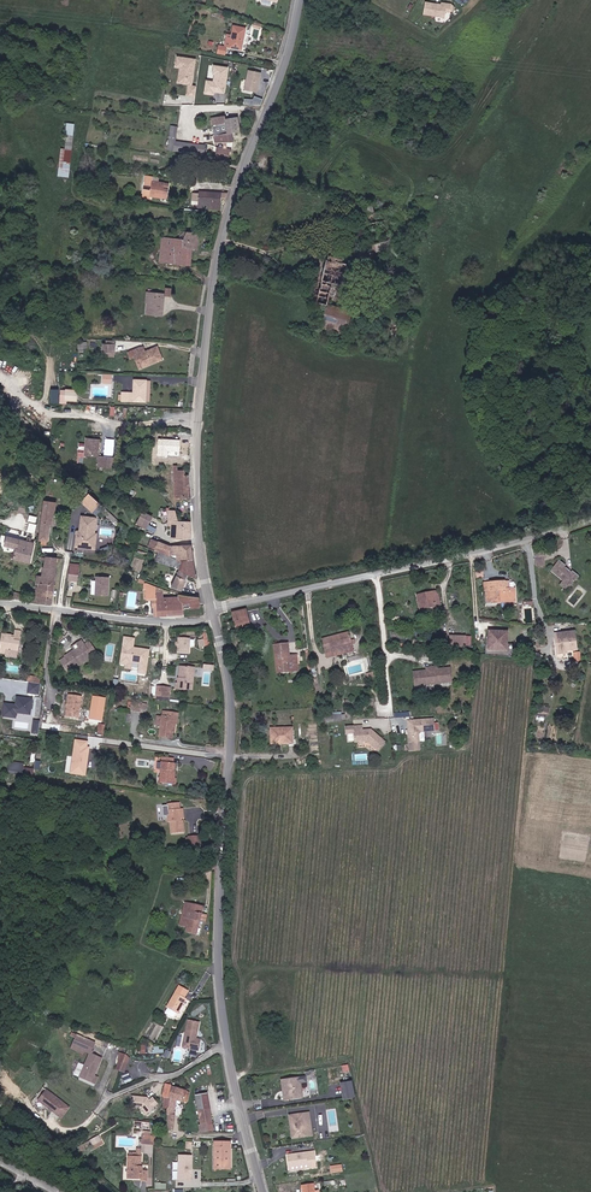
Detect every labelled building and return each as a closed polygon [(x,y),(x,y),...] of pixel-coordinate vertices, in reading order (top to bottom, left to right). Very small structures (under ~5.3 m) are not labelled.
[(445,16),(446,11),(450,11),(451,3),(446,3),(446,4),(425,2),(423,14),(445,16)] [(242,48),(246,27),(235,25),(230,46),(242,48)] [(195,59),(177,57),(176,68),(178,68),(176,84),(188,85),(186,95),(194,96),(195,87),(192,86),(195,59)] [(225,93),(228,67),(213,66),(212,75),(214,75),(213,81),(206,80),(204,94),(214,95),(215,92),(225,93)] [(261,72),(248,70),(244,90),(257,92),(261,72)] [(244,99),(243,105),(260,106),(262,99),(254,97),(253,99),(244,99)] [(227,114),(213,116),(214,135),(232,133),(241,132),(239,116),(227,117),(227,114)] [(70,176),(74,123),(67,122),(65,148),(60,147),(58,175),(70,176)] [(205,146),(175,139),(176,133),(172,132),(169,146),(203,154),(205,146)] [(227,141),(233,140),(232,133),(214,135),(215,142),(223,141),(224,147),(220,146),(218,156),(229,158),(230,152),(232,152),(233,148),(227,147),(227,141)] [(150,195),(161,197),(162,189),(168,190),(169,183),(152,180),(152,177),(145,176),(144,186),(151,187),(150,190),(143,189),(142,199),(149,200),(150,195)] [(224,198),(229,198),(229,192),(201,190),(200,207),(222,209),(223,201),(224,201),(224,198)] [(369,216),(366,208),(354,212),(357,219),(369,216)] [(191,249),(197,250),(198,233),(182,232),(179,238),(182,238),(181,248),(191,249)] [(161,261),(169,262),(170,254),(176,255),(177,248),(181,248),(182,238),(179,238),(170,237),(162,237),(162,239),(158,239),(157,253),(161,253),(161,261)] [(391,250),(388,243),(360,252),(361,253),(365,258),(391,250)] [(169,262),(189,265),(191,249),(181,248),(177,248),(176,255),(170,254),(169,262)] [(346,322),(349,312),(327,306),(332,286),(336,287),(342,263),(337,261),(338,258),(327,254),(310,313),(346,322)] [(167,293),(151,291),(150,295),(152,296),(151,302),(150,302),(148,314),(161,316),(163,304),(165,304),(166,296),(171,297),(173,288),(167,287),(167,293)] [(383,332),(379,330),(377,336),(388,340),(392,328),(386,326),(383,332)] [(115,344),(102,344),(101,353),(115,354),(115,344)] [(157,354),(160,353),(158,347),(146,352),(144,346),(134,350),(137,356),(134,357),(136,361),(137,361),(140,368),(160,360),(157,354)] [(121,402),(146,403),(147,381),(135,380),(134,393),(122,393),(121,402)] [(76,391),(66,390),(65,400),(75,401),(76,391)] [(114,455),(115,439),(106,438),(105,455),(114,455)] [(100,440),(87,439),(84,456),(97,457),(100,440)] [(180,441),(158,439),(157,454),(179,456),(180,441)] [(98,466),(112,467),(113,456),(99,455),(98,466)] [(181,498),(181,497),(189,497),(187,477),(186,470),(176,470),(176,465),(174,465),(175,477),(174,496),(177,496),(177,498),(181,498)] [(100,504),(88,494),(81,502),(93,513),(100,504)] [(44,509),(39,540),(48,542),(50,525),(52,526),(54,513),(56,513),(56,512),(57,504),(45,503),(44,509)] [(174,520),(174,527),(174,536),(191,538),(191,528),(191,523),(191,522),(179,521),(179,510),(171,509),(171,524),(174,524),(174,520)] [(151,516),(142,512),(138,521),(147,525),(151,516)] [(97,518),(80,516),(78,531),(76,531),(74,547),(95,550),(97,533),(95,533),(97,518)] [(8,535),(7,544),(18,546),(16,558),(31,562),(36,541),(8,535)] [(194,567),(193,560),(191,545),(169,546),(157,542),(152,540),(149,548),(154,549),(167,554),(175,554),(176,558),(176,561),(177,565),(182,564),(181,570),(173,587),(182,592),(189,576),(197,579),(194,567)] [(535,552),(536,564),(544,563),(543,551),(535,552)] [(41,564),(41,568),(39,574),(38,574),(36,586),(42,587),(40,603),(49,604),(57,605),(58,599),(62,557),(43,555),(41,564)] [(560,584),(567,590),(580,577),(574,571),(573,572),(566,565),(567,564),(562,559),(552,570),(563,581),(560,584)] [(79,565),(70,563),(68,581),(77,582),(79,565)] [(110,577),(95,577),(94,596),(109,597),(110,577)] [(484,591),(487,591),(494,591),(494,582),(484,582),(484,591)] [(507,590),(507,582),(494,582),(494,591),(487,591),(488,602),(492,602),(492,605),(502,605),(502,603),(517,602),(516,590),(512,590),(507,590)] [(149,598),(157,598),(158,616),(169,616),(185,614),(185,611),(184,607),(190,607),(200,606),(199,597),(180,594),(180,595),(157,587),(147,583),(144,583),(144,598),(149,598)] [(420,609),(441,606),(440,594),(428,596),(428,594),(418,595),(420,609)] [(250,625),(249,611),(235,613),(236,627),(250,625)] [(17,660),(20,636),(21,629),(15,628),(14,635),(16,635),(15,638),(11,638),(11,635),(3,634),(0,653),(8,654),(7,658),(17,660)] [(508,629),(488,629),(487,650),(508,650),(508,629)] [(575,630),(555,633),(558,652),(577,650),(575,630)] [(354,650),(350,632),(323,638),(326,652),(332,651),(333,654),(354,650)] [(449,646),(450,635),(436,634),(436,645),(449,646)] [(135,637),(123,636),(119,664),(124,665),(124,669),(131,670),(132,667),(138,667),(137,674),(146,675),(150,649),(134,647),(135,637)] [(450,645),(463,646),(463,637),(451,636),(450,645)] [(191,654),(193,639),(181,638),(180,653),(191,654)] [(77,646),(77,649),(66,656),(66,657),(61,661),(68,671),(74,668),(74,669),(92,656),(91,655),(96,652),(89,642),(85,645),(82,641),(77,644),(77,646)] [(278,669),(279,669),(279,670),(282,674),(297,673),(296,655),(288,656),(287,643),(276,644),(276,649),(275,649),(275,655),(277,664),(278,669)] [(182,665),(181,677),(180,677),(179,682),(178,682),(177,688),(193,689),(196,666),(183,666),(182,665)] [(412,670),(414,687),(452,681),(450,665),(412,670)] [(40,684),(28,683),(27,693),(39,695),(40,684)] [(169,687),(163,686),(157,685),(156,694),(162,695),(168,695),(169,687)] [(81,696),(68,694),(65,716),(78,718),(81,696)] [(30,715),(33,698),(15,695),(14,703),(4,702),(2,716),(15,718),(16,713),(30,715)] [(106,697),(92,695),(89,719),(102,721),(106,697)] [(129,710),(144,712),(148,713),(149,704),(145,704),(130,701),(129,710)] [(156,723),(163,724),(161,736),(173,737),(173,732),(176,733),(177,724),(179,713),(170,712),(165,711),(164,717),(158,716),(156,723)] [(345,721),(346,712),(327,712),(326,721),(345,721)] [(438,730),(438,718),(408,719),(409,741),(418,741),(418,733),(420,731),(438,730)] [(97,732),(104,734),(106,724),(99,723),(97,732)] [(294,743),(293,739),(292,725),(270,727),(271,744),(280,744),(294,743)] [(385,743),(371,730),(370,732),(366,732),(366,731),(363,731),(362,726),(345,726),(346,734),(353,734),(355,743),(367,742),(377,752),(385,743)] [(91,741),(75,739),(70,773),(86,776),(91,741)] [(174,781),(174,775),(173,767),(173,760),(170,760),(170,756),(167,756),(160,756),(162,782),(172,782),(174,781)] [(10,760),(8,773),(21,775),(24,763),(10,760)] [(165,815),(168,815),(168,821),(170,821),(172,832),(184,830),(183,817),(182,807),(179,807),(179,800),(167,802),(168,809),(165,809),(165,815)] [(199,934),(201,920),(206,921),(208,915),(203,914),(204,906),(184,902),(183,907),(186,907),(185,910),(184,915),(190,917),(187,932),(199,934)] [(181,985),(167,1006),(168,1007),(165,1010),(166,1012),(172,1016),(174,1016),(176,1012),(177,1013),(187,999),(185,997),(189,991),(181,985)] [(199,1022),(187,1020),(181,1047),(197,1050),(200,1039),(195,1038),(199,1022)] [(89,1052),(90,1053),(91,1053),(82,1077),(93,1082),(103,1058),(94,1054),(95,1052),(92,1051),(95,1043),(77,1035),(74,1044),(72,1049),(87,1055),(89,1052)] [(125,1053),(122,1061),(119,1069),(122,1070),(126,1062),(128,1056),(125,1053)] [(130,1074),(123,1077),(126,1083),(133,1080),(130,1074)] [(282,1080),(283,1091),(283,1100),(285,1100),(298,1098),(301,1097),(301,1090),(300,1082),(297,1083),(296,1079),(282,1080)] [(355,1097),(352,1080),(340,1082),(343,1100),(355,1097)] [(69,1107),(46,1088),(36,1100),(60,1119),(69,1107)] [(169,1114),(167,1125),(167,1128),(173,1129),(176,1115),(173,1114),(178,1099),(186,1102),(188,1092),(174,1088),(171,1106),(168,1109),(167,1114),(169,1114)] [(202,1125),(199,1125),(201,1132),(216,1130),(209,1092),(196,1095),(202,1125)] [(130,1107),(136,1108),(141,1109),(145,1114),(154,1108),(154,1107),(158,1105),(153,1098),(149,1101),(147,1097),(141,1097),(131,1096),(130,1107)] [(310,1135),(306,1113),(292,1115),(296,1137),(310,1135)] [(155,1137),(151,1136),(152,1132),(145,1130),(144,1134),(141,1143),(153,1146),(155,1137)] [(180,1132),(166,1131),(164,1145),(179,1146),(180,1139),(180,1132)] [(94,1150),(104,1144),(98,1135),(89,1141),(94,1150)] [(215,1141),(214,1169),(230,1169),(232,1142),(215,1141)] [(140,1167),(140,1158),(140,1149),(137,1149),(137,1153),(131,1153),(131,1158),(131,1168),(133,1168),(133,1170),(131,1170),(131,1180),(133,1180),(143,1180),(142,1181),(148,1181),(148,1171),(143,1171),(142,1170),(142,1167),(140,1167)] [(316,1166),(315,1160),(313,1151),(287,1155),(289,1164),(289,1167),(308,1165),(308,1167),(316,1166)] [(192,1155),(178,1154),(178,1180),(191,1180),(192,1155)] [(106,1178),(100,1172),(97,1176),(104,1181),(106,1178)] [(320,1191),(316,1191),(315,1183),(302,1185),(303,1191),(320,1191)]
